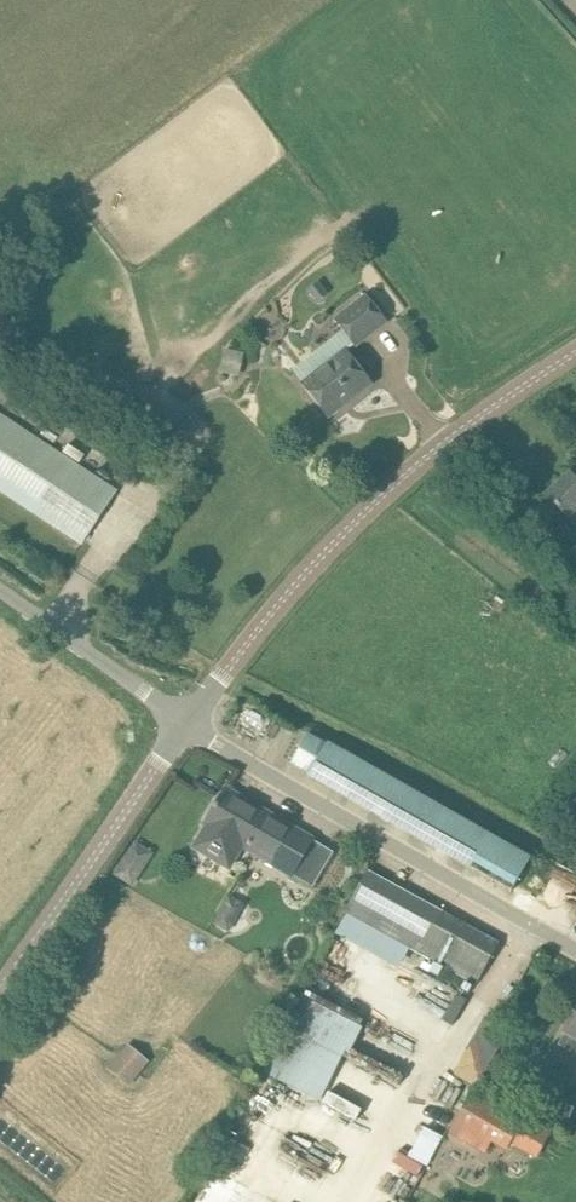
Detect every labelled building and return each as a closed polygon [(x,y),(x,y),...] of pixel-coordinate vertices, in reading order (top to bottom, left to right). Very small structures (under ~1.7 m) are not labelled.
[(366,294),(334,319),(356,348),(388,323),(366,294)] [(239,377),(245,352),(226,348),(220,372),(239,377)] [(331,416),(372,383),(344,350),(304,383),(331,416)] [(117,491),(0,413),(0,490),(83,544),(117,491)] [(571,521),(575,516),(575,478),(571,473),(547,495),(571,521)] [(552,533),(575,556),(575,533),(564,521),(552,533)] [(531,857),(329,743),(328,745),(308,734),(291,764),(311,775),(310,777),(512,891),(531,857)] [(226,789),(206,824),(248,849),(257,833),(253,830),(263,811),(226,789)] [(314,887),(334,853),(263,811),(253,830),(257,833),(248,849),(314,887)] [(125,857),(114,874),(133,886),(144,868),(125,857)] [(477,984),(500,944),(370,870),(347,912),(354,917),(348,927),(404,958),(409,947),(477,984)] [(222,893),(211,922),(232,930),(243,901),(222,893)] [(569,981),(530,959),(508,998),(547,1020),(569,981)] [(298,993),(286,1024),(350,1050),(362,1019),(298,993)] [(565,1032),(575,1038),(575,1013),(565,1032)] [(472,1088),(506,1032),(480,1017),(446,1073),(472,1088)] [(129,1085),(150,1059),(128,1041),(106,1066),(129,1085)] [(473,1089),(455,1121),(506,1151),(525,1119),(473,1089)] [(537,1113),(552,1119),(559,1101),(543,1095),(537,1113)] [(338,1132),(343,1119),(309,1104),(303,1118),(338,1132)] [(419,1124),(405,1156),(426,1165),(440,1133),(419,1124)]
